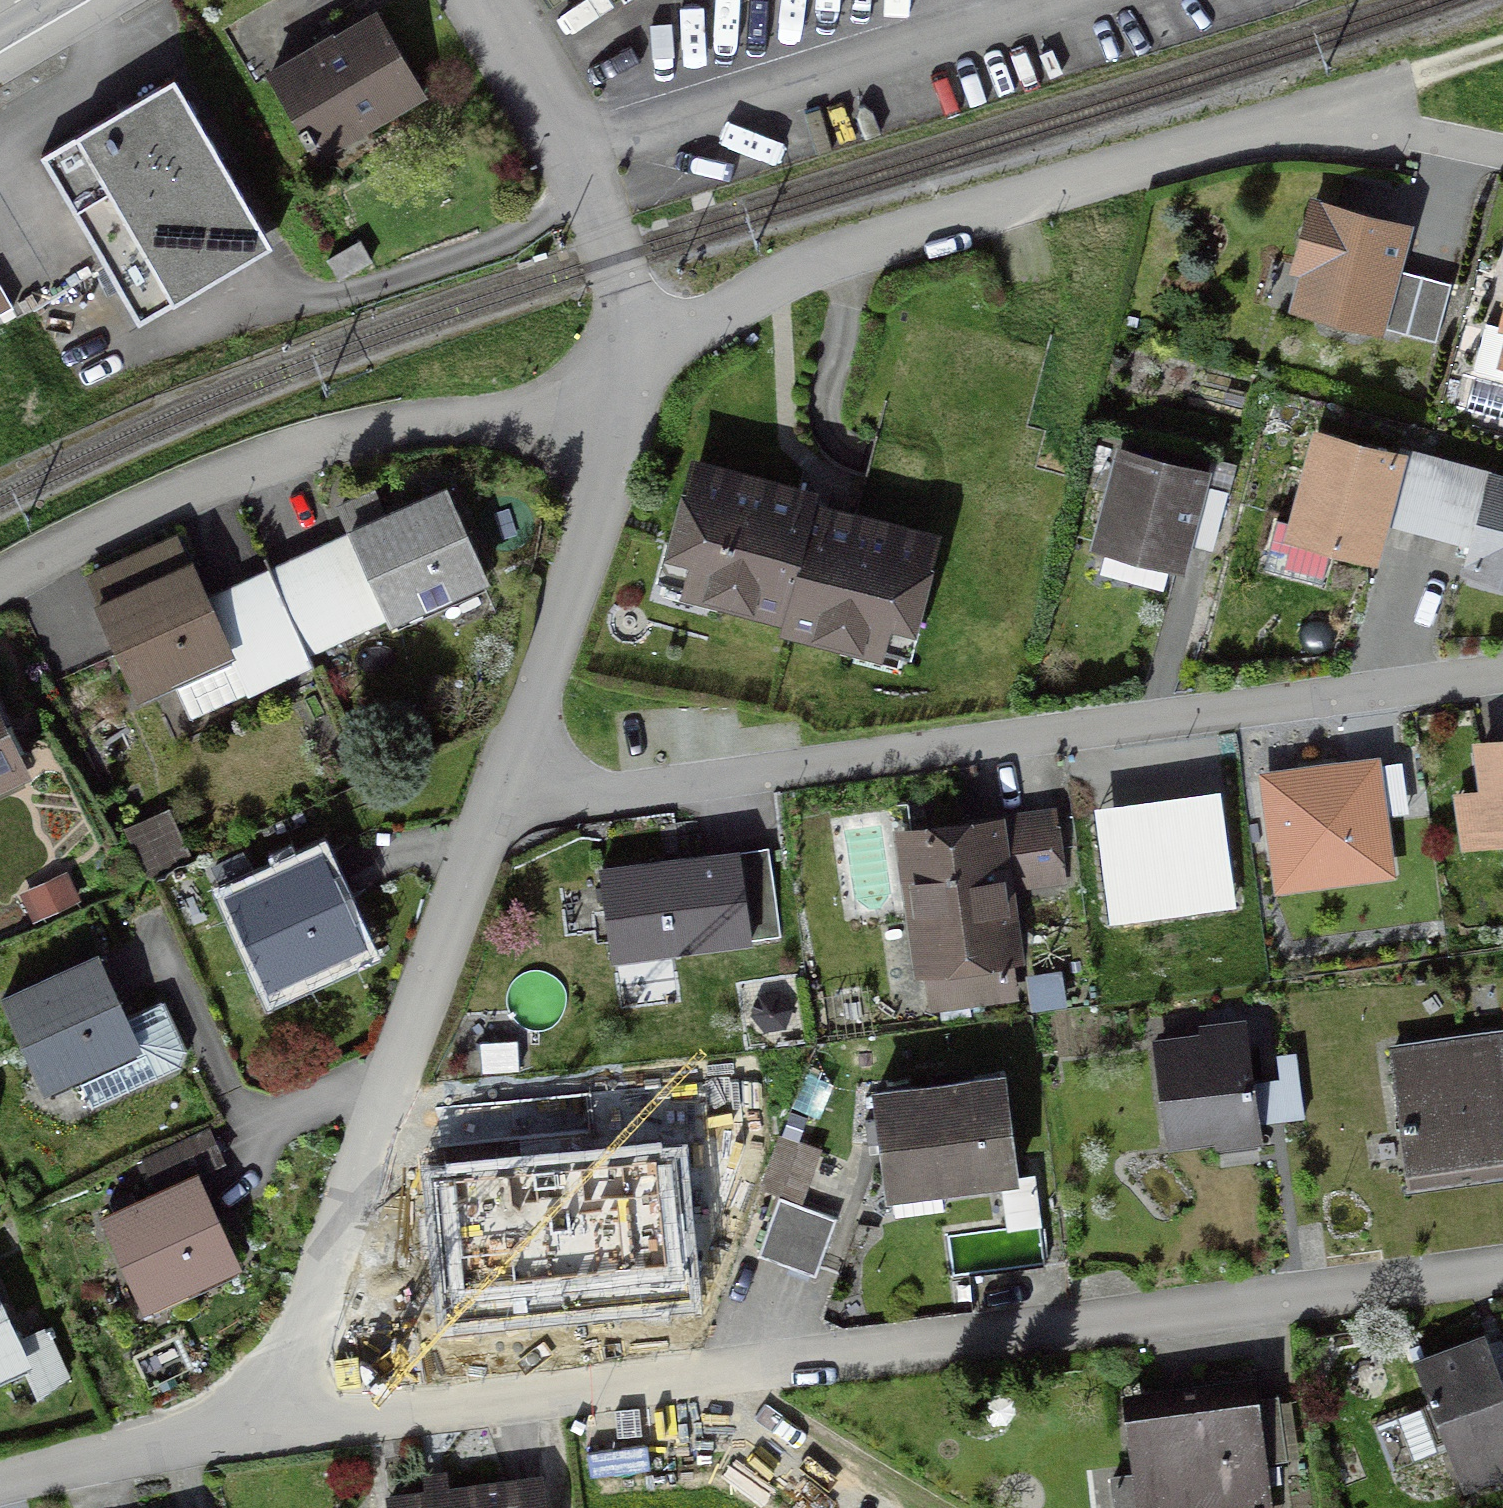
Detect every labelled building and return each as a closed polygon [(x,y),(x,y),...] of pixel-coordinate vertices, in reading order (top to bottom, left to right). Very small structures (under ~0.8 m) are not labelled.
[(385,12),(269,76),(307,143),(357,116),(364,128),(429,92),(385,12)] [(276,238),(178,73),(129,102),(41,154),(139,319),(276,238)] [(1413,216),(1310,188),(1289,269),(1298,271),(1289,306),(1382,331),(1384,326),(1436,340),(1452,280),(1400,266),(1413,216)] [(325,255),(337,277),(372,256),(360,235),(325,255)] [(548,254),(547,249),(532,252),(533,257),(548,254)] [(5,323),(18,315),(12,306),(15,303),(0,278),(0,315),(5,323)] [(1126,330),(1138,332),(1140,322),(1128,319),(1126,330)] [(759,340),(755,332),(745,336),(749,344),(759,340)] [(722,344),(726,351),(740,342),(736,335),(722,344)] [(1241,406),(1244,395),(1225,389),(1222,400),(1241,406)] [(1297,533),(1373,552),(1380,519),(1396,455),(1320,437),(1297,533)] [(1214,549),(1237,459),(1213,453),(1210,463),(1115,439),(1089,543),(1105,547),(1098,572),(1164,589),(1170,564),(1185,568),(1192,543),(1214,549)] [(910,651),(943,522),(816,490),(819,480),(688,447),(656,573),(664,574),(660,592),(723,608),(724,601),(780,616),(778,626),(840,642),(839,648),(898,663),(902,649),(910,651)] [(1476,547),(1495,480),(1396,455),(1380,519),(1476,547)] [(494,578),(447,476),(385,505),(376,484),(337,502),(349,527),(330,536),(269,564),(228,582),(212,590),(194,551),(189,553),(177,528),(79,572),(143,711),(177,695),(188,719),(246,693),(247,695),(280,680),(287,694),(311,683),(306,673),(317,668),(310,652),(388,616),(392,625),(494,578)] [(1495,480),(1476,547),(1470,569),(1502,578),(1502,483),(1495,480)] [(26,782),(22,773),(32,768),(0,701),(0,794),(26,782)] [(1472,734),(1479,784),(1453,787),(1461,846),(1502,840),(1502,730),(1472,734)] [(1258,767),(1274,890),(1397,874),(1388,812),(1409,809),(1402,758),(1381,761),(1380,751),(1258,767)] [(1093,801),(1109,921),(1235,905),(1220,785),(1093,801)] [(1018,889),(1067,883),(1056,803),(895,825),(915,976),(926,974),(930,1007),(1019,995),(1014,960),(1027,958),(1018,889)] [(194,857),(170,805),(124,826),(148,877),(194,857)] [(266,986),(368,940),(324,842),(257,872),(247,851),(212,867),(266,986)] [(782,938),(770,844),(742,848),(741,843),(599,861),(612,959),(782,938)] [(82,901),(68,869),(18,891),(32,923),(82,901)] [(188,1046),(166,998),(128,1010),(99,944),(0,989),(0,991),(42,1091),(53,1086),(58,1104),(87,1093),(90,1103),(181,1065),(188,1046)] [(1028,972),(1031,1008),(1064,1006),(1062,970),(1028,972)] [(1168,1141),(1260,1128),(1259,1123),(1306,1116),(1297,1049),(1277,1051),(1280,1075),(1255,1079),(1247,1014),(1198,1020),(1200,1028),(1154,1034),(1168,1141)] [(1388,1039),(1407,1189),(1502,1177),(1502,1025),(1388,1039)] [(517,1038),(480,1039),(481,1070),(518,1068),(517,1038)] [(859,1051),(860,1066),(873,1065),(872,1051),(859,1051)] [(1002,1077),(875,1092),(888,1194),(891,1194),(944,1187),(1000,1181),(1006,1228),(1043,1223),(1036,1171),(1014,1174),(1002,1077)] [(740,1247),(818,1271),(837,1212),(797,1200),(800,1190),(807,1193),(809,1186),(816,1189),(819,1181),(832,1185),(841,1153),(800,1140),(808,1113),(791,1108),(783,1133),(778,1132),(763,1180),(737,1172),(718,1232),(742,1239),(740,1247)] [(563,1133),(490,1142),(497,1199),(443,1206),(450,1256),(503,1250),(504,1258),(547,1252),(548,1261),(614,1253),(613,1244),(664,1238),(649,1122),(607,1128),(608,1132),(563,1138),(563,1133)] [(143,1305),(242,1262),(201,1169),(225,1159),(210,1126),(141,1156),(154,1185),(100,1208),(143,1305)] [(532,1291),(528,1270),(503,1275),(507,1296),(532,1291)] [(24,1356),(0,1302),(0,1367),(24,1356)] [(1502,1471),(1502,1334),(1498,1320),(1411,1354),(1429,1399),(1368,1423),(1386,1468),(1447,1445),(1464,1486),(1502,1471)] [(1272,1483),(1282,1482),(1279,1458),(1299,1456),(1292,1398),(1281,1400),(1280,1392),(1260,1394),(1259,1390),(1124,1407),(1132,1468),(1110,1471),(1112,1484),(1100,1486),(1103,1507),(1275,1507),(1272,1483)] [(422,1470),(424,1485),(385,1490),(388,1507),(548,1507),(543,1468),(450,1480),(448,1467),(422,1470)]
